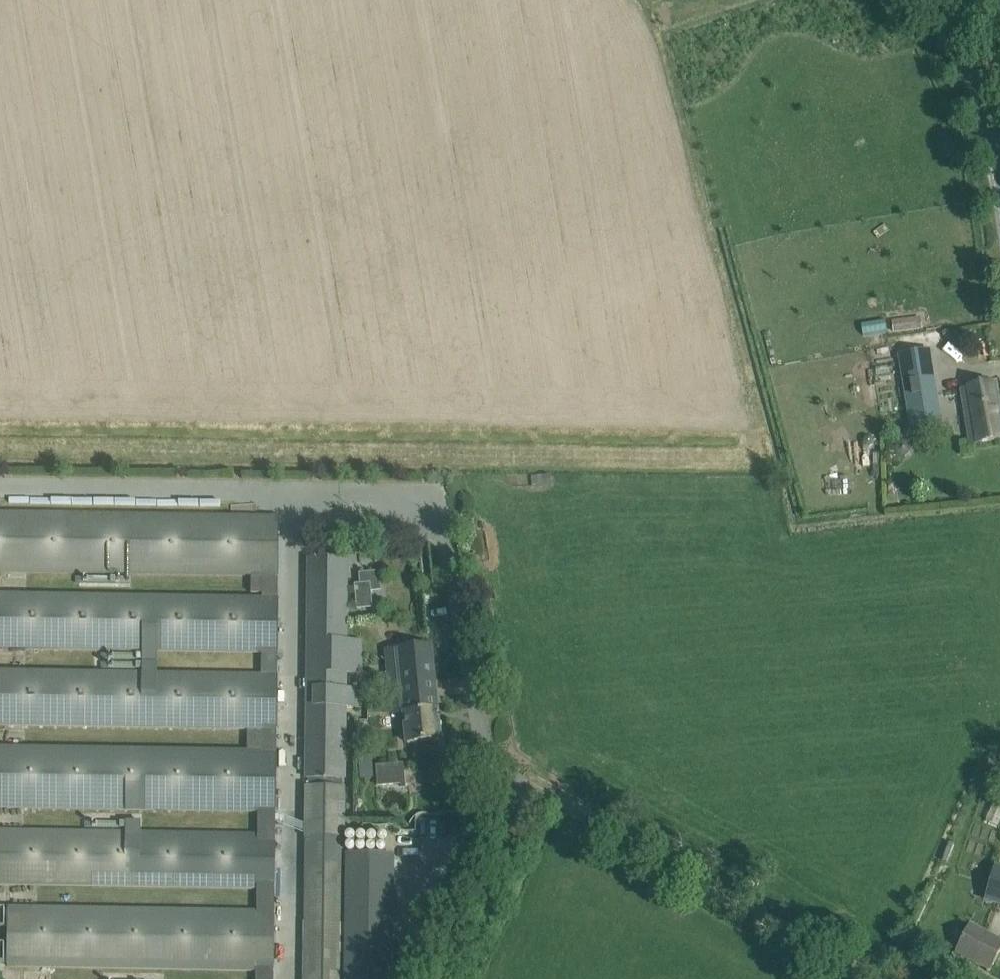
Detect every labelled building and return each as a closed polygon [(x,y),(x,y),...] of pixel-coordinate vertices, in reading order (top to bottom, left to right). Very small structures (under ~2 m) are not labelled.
[(898,355),(907,414),(939,409),(929,349),(898,355)] [(986,442),(999,439),(999,402),(997,384),(964,390),(972,444),(986,442)] [(252,574),(252,592),(263,592),(263,599),(279,600),(279,518),(0,515),(0,571),(252,574)] [(307,640),(306,779),(309,779),(343,779),(346,779),(347,707),(362,707),(362,688),(347,688),(347,673),(362,673),(362,640),(347,640),(348,558),(309,557),(307,640)] [(376,606),(375,591),(384,590),(382,569),(357,572),(361,608),(376,606)] [(38,649),(246,652),(262,652),(262,676),(278,677),(279,600),(263,599),(39,596),(0,595),(0,648),(38,649)] [(408,744),(420,743),(440,741),(431,647),(399,650),(408,744)] [(37,725),(248,729),(248,753),(277,753),(278,677),(262,676),(246,676),(38,673),(0,671),(0,726),(37,725)] [(37,808),(258,811),(258,831),(276,831),(276,812),(277,753),(248,753),(37,749),(0,748),(0,808),(37,808)] [(404,762),(377,764),(378,784),(402,783),(402,787),(406,786),(406,782),(404,762)] [(345,855),(346,786),(343,786),(343,779),(309,779),(309,787),(306,786),(304,955),(304,978),(342,978),(345,855)] [(257,888),(257,912),(275,912),(275,889),(277,889),(276,831),(258,831),(0,828),(0,885),(257,888)] [(393,959),(394,856),(345,855),(342,978),(393,978),(393,959)] [(985,901),(999,905),(999,868),(995,866),(985,901)] [(8,969),(257,973),(256,978),(274,978),(275,912),(257,912),(9,907),(8,969)] [(999,954),(999,940),(970,925),(955,953),(991,971),(999,954)]
